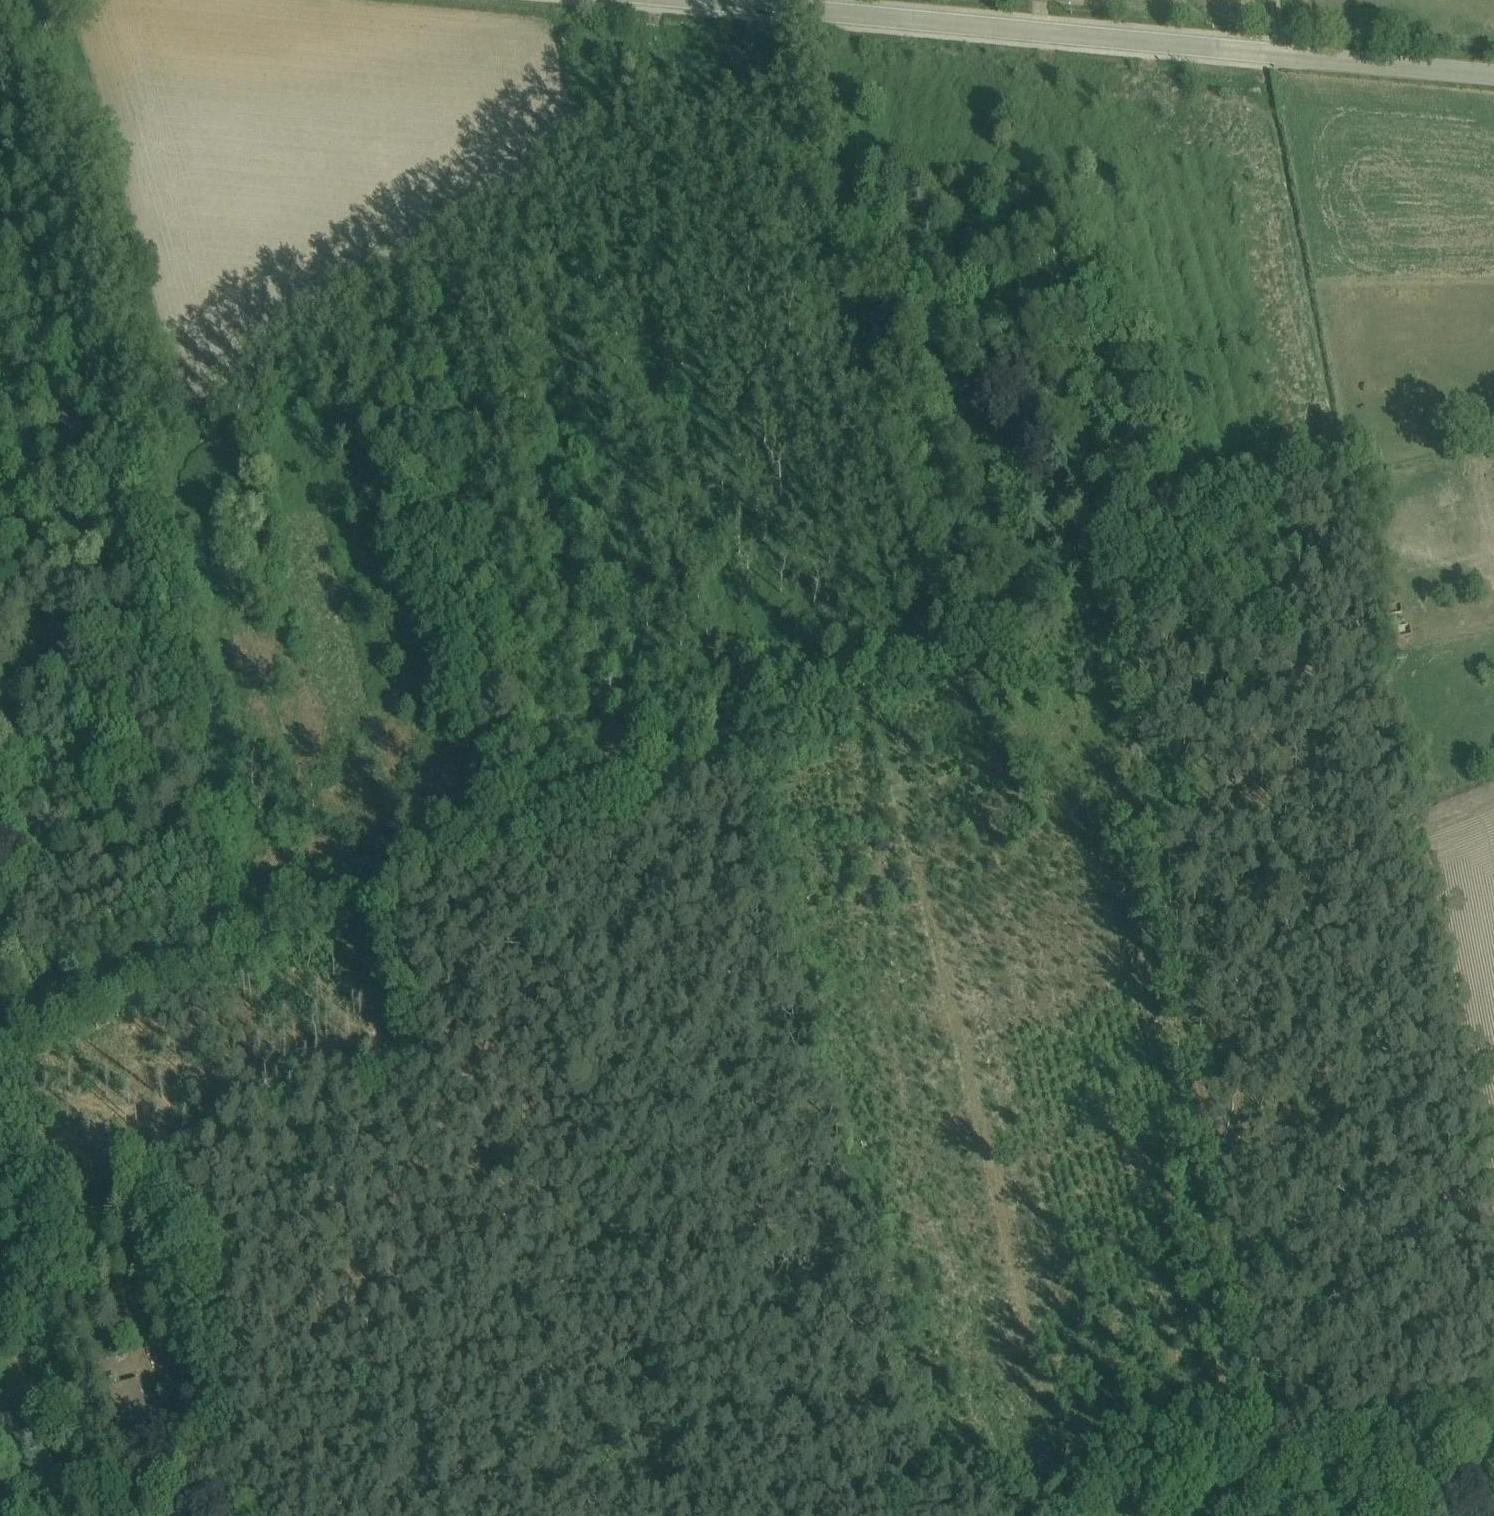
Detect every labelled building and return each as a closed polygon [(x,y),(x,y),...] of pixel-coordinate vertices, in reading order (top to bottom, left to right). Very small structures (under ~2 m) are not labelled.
[(112,1392),(110,1393),(118,1423),(148,1415),(140,1384),(122,1389),(120,1382),(110,1385),(112,1392)]
